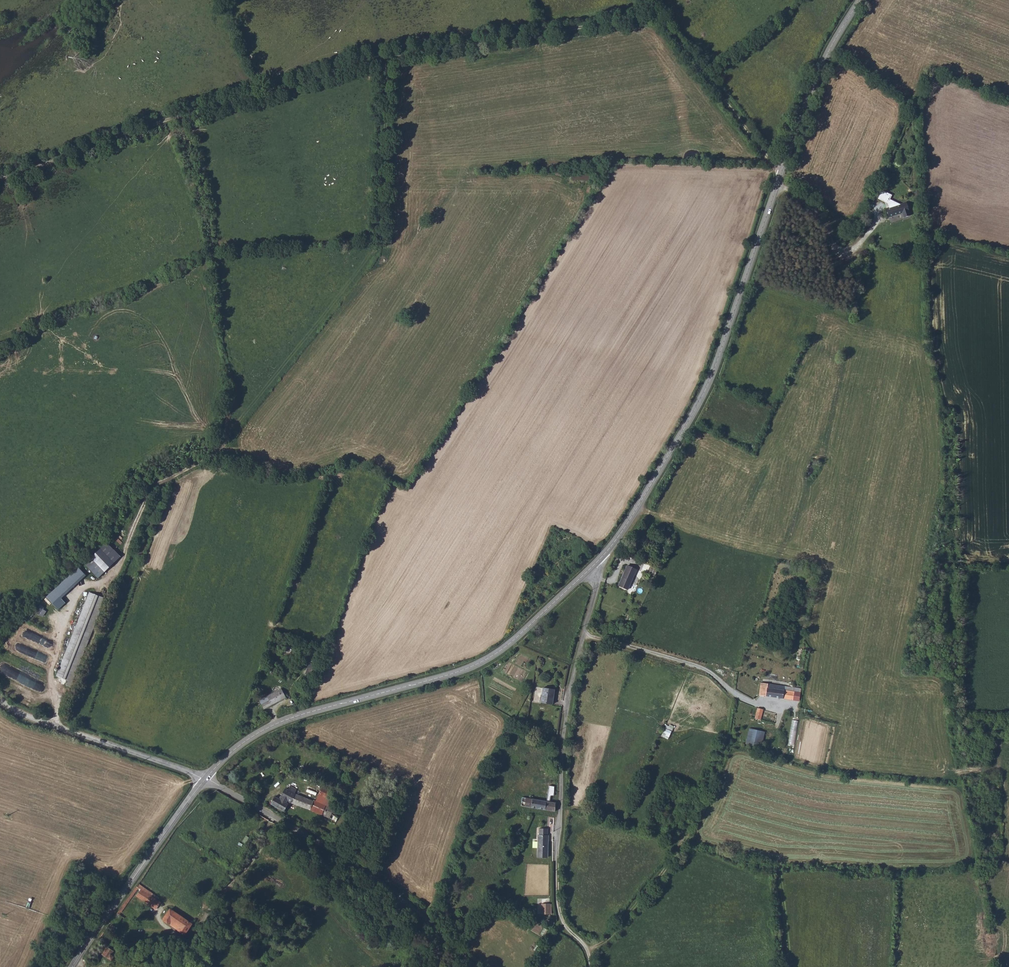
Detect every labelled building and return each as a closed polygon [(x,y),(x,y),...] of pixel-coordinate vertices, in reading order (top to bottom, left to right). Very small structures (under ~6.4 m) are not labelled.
[(878,193),(886,200),(887,199),(890,196),(882,188),(878,193)] [(890,217),(902,213),(904,217),(909,215),(905,203),(887,209),(890,217)] [(84,562),(98,578),(121,556),(107,542),(84,562)] [(627,565),(619,585),(629,590),(632,583),(637,570),(627,565)] [(644,573),(652,577),(655,570),(647,566),(644,573)] [(46,596),(58,609),(67,603),(62,598),(88,575),(79,567),(46,596)] [(55,668),(68,674),(67,679),(71,680),(73,676),(72,675),(104,591),(87,584),(55,668)] [(36,612),(44,616),(47,609),(40,605),(36,612)] [(308,670),(302,667),(297,677),(303,680),(308,670)] [(262,693),(266,702),(289,692),(285,683),(262,693)] [(761,694),(768,696),(795,701),(795,699),(799,700),(799,696),(794,695),(795,691),(776,688),(776,684),(770,683),(769,684),(763,684),(761,694)] [(541,706),(553,707),(555,689),(544,687),(541,706)] [(756,718),(765,720),(767,710),(758,708),(756,718)] [(794,745),(799,721),(793,720),(788,744),(794,745)] [(674,727),(667,723),(661,735),(668,739),(674,727)] [(746,744),(760,747),(763,732),(750,728),(746,744)] [(316,800),(314,800),(294,793),(296,789),(290,785),(288,789),(285,788),(279,798),(275,796),(271,803),(284,811),(288,804),(289,804),(290,802),(291,803),(291,802),(322,814),(326,805),(316,800)] [(316,800),(326,805),(328,806),(334,792),(322,787),(316,800)] [(521,805),(537,808),(538,800),(521,798),(521,805)] [(537,857),(547,857),(548,835),(547,835),(539,835),(538,835),(537,857)] [(136,895),(141,899),(146,892),(141,889),(136,895)] [(117,913),(119,915),(135,892),(133,890),(117,913)] [(141,899),(155,909),(160,902),(146,892),(141,899)] [(552,914),(552,903),(542,903),(541,913),(552,914)] [(163,919),(169,923),(176,913),(170,909),(163,919)] [(169,923),(178,930),(186,920),(176,913),(169,923)] [(178,930),(184,934),(192,924),(186,920),(178,930)] [(103,954),(111,960),(116,953),(107,947),(103,954)]
